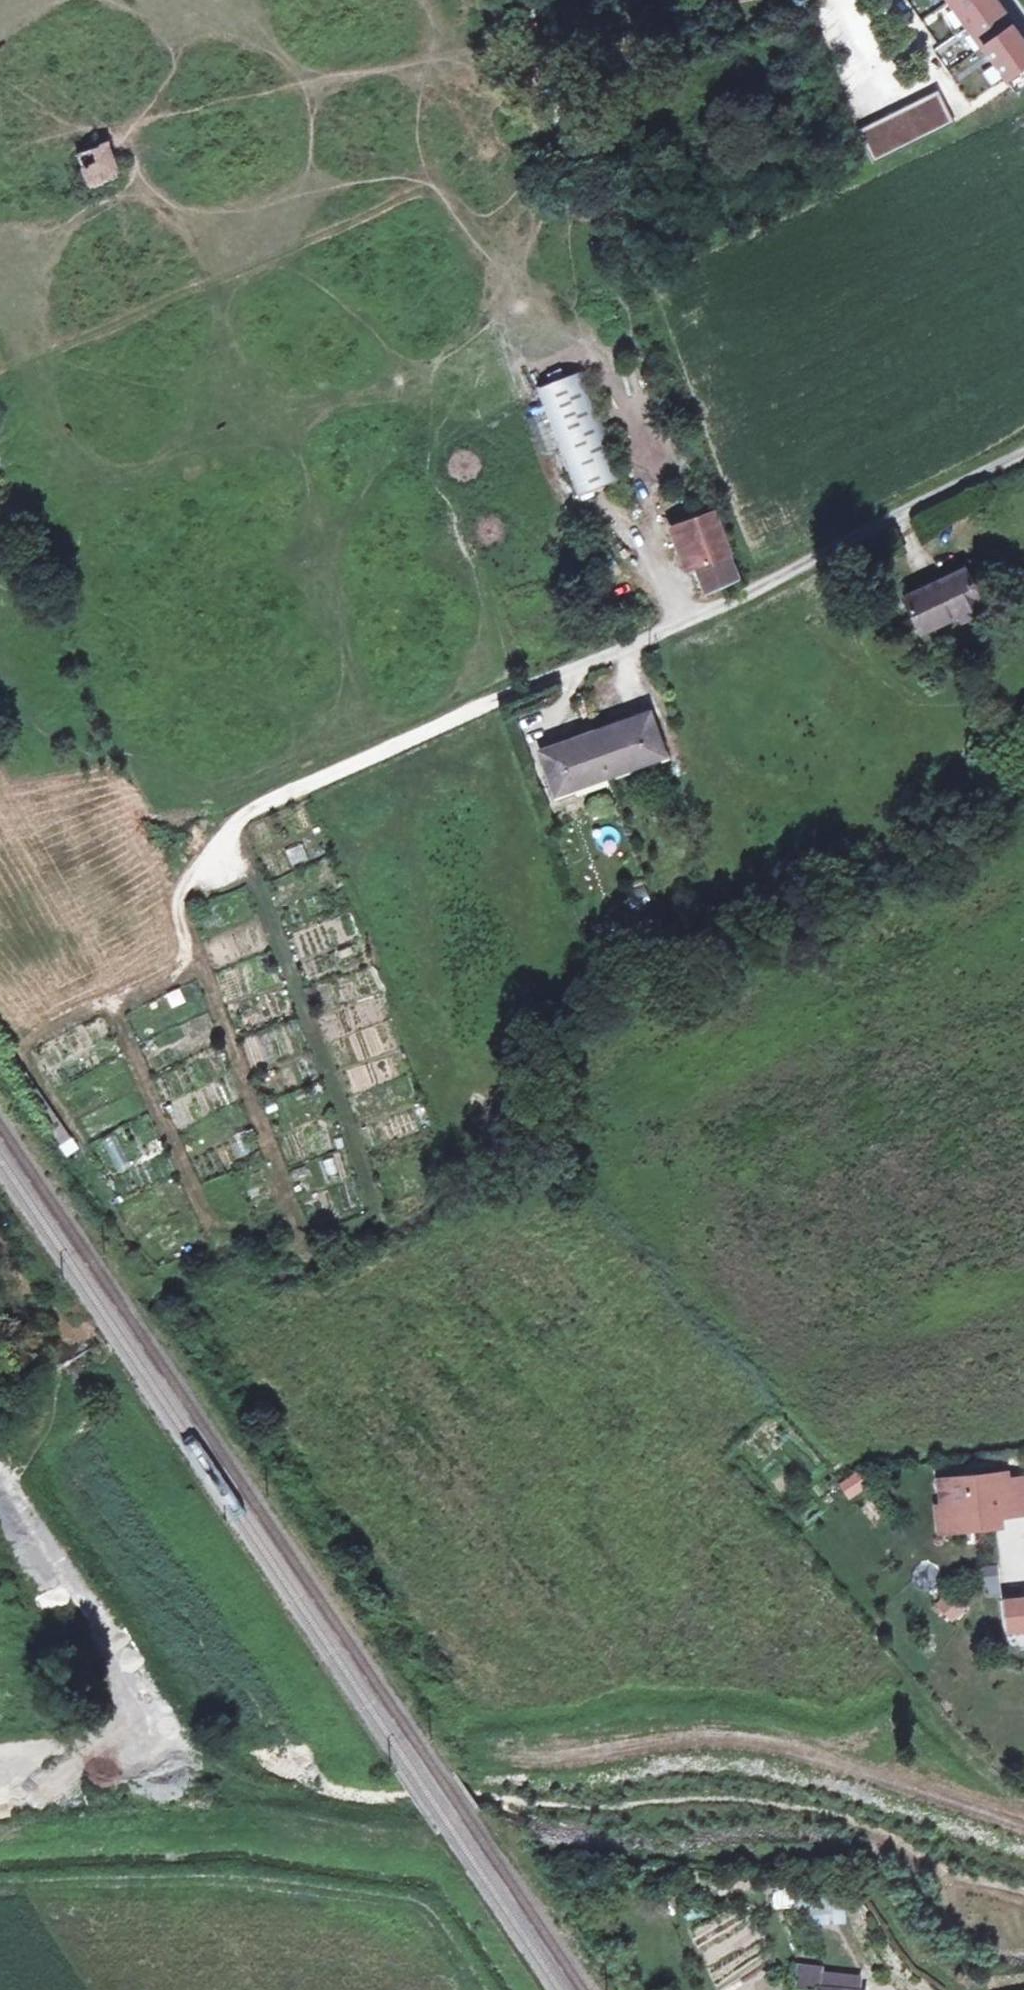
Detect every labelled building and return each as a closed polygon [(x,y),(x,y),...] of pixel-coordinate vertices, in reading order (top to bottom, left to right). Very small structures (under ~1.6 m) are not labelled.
[(992,0),(937,0),(943,8),(950,3),(1012,91),(1023,85),(1023,47),(992,0)] [(882,118),(858,130),(870,155),(971,106),(961,81),(914,103),(899,72),(868,87),(882,118)] [(106,144),(80,154),(91,186),(117,176),(106,144)] [(586,371),(540,386),(578,494),(625,477),(586,371)] [(713,512),(674,524),(688,565),(695,563),(705,592),(737,579),(713,512)] [(965,570),(906,598),(920,631),(959,611),(962,619),(982,609),(965,570)] [(648,712),(540,750),(555,793),(663,754),(648,712)] [(304,843),(286,848),(290,865),(309,860),(304,843)] [(11,1051),(0,1059),(62,1147),(73,1140),(11,1051)] [(124,1167),(141,1160),(127,1129),(110,1137),(124,1167)] [(935,1478),(937,1504),(938,1505),(944,1504),(950,1509),(951,1528),(989,1524),(988,1514),(995,1514),(1023,1511),(1023,1490),(1022,1476),(1003,1478),(1002,1471),(935,1478)] [(938,1505),(937,1504),(932,1504),(935,1530),(951,1528),(950,1509),(944,1504),(938,1505)] [(995,1514),(988,1514),(989,1524),(996,1524),(995,1514)] [(984,1587),(998,1587),(998,1564),(984,1564),(984,1587)] [(948,1591),(936,1606),(955,1622),(968,1608),(948,1591)] [(1002,1599),(1005,1627),(1023,1625),(1023,1596),(1002,1599)] [(842,1899),(810,1901),(812,1924),(843,1922),(842,1899)] [(800,1962),(798,1985),(820,1988),(820,1989),(858,1989),(859,1976),(822,1972),(823,1965),(800,1962)]
